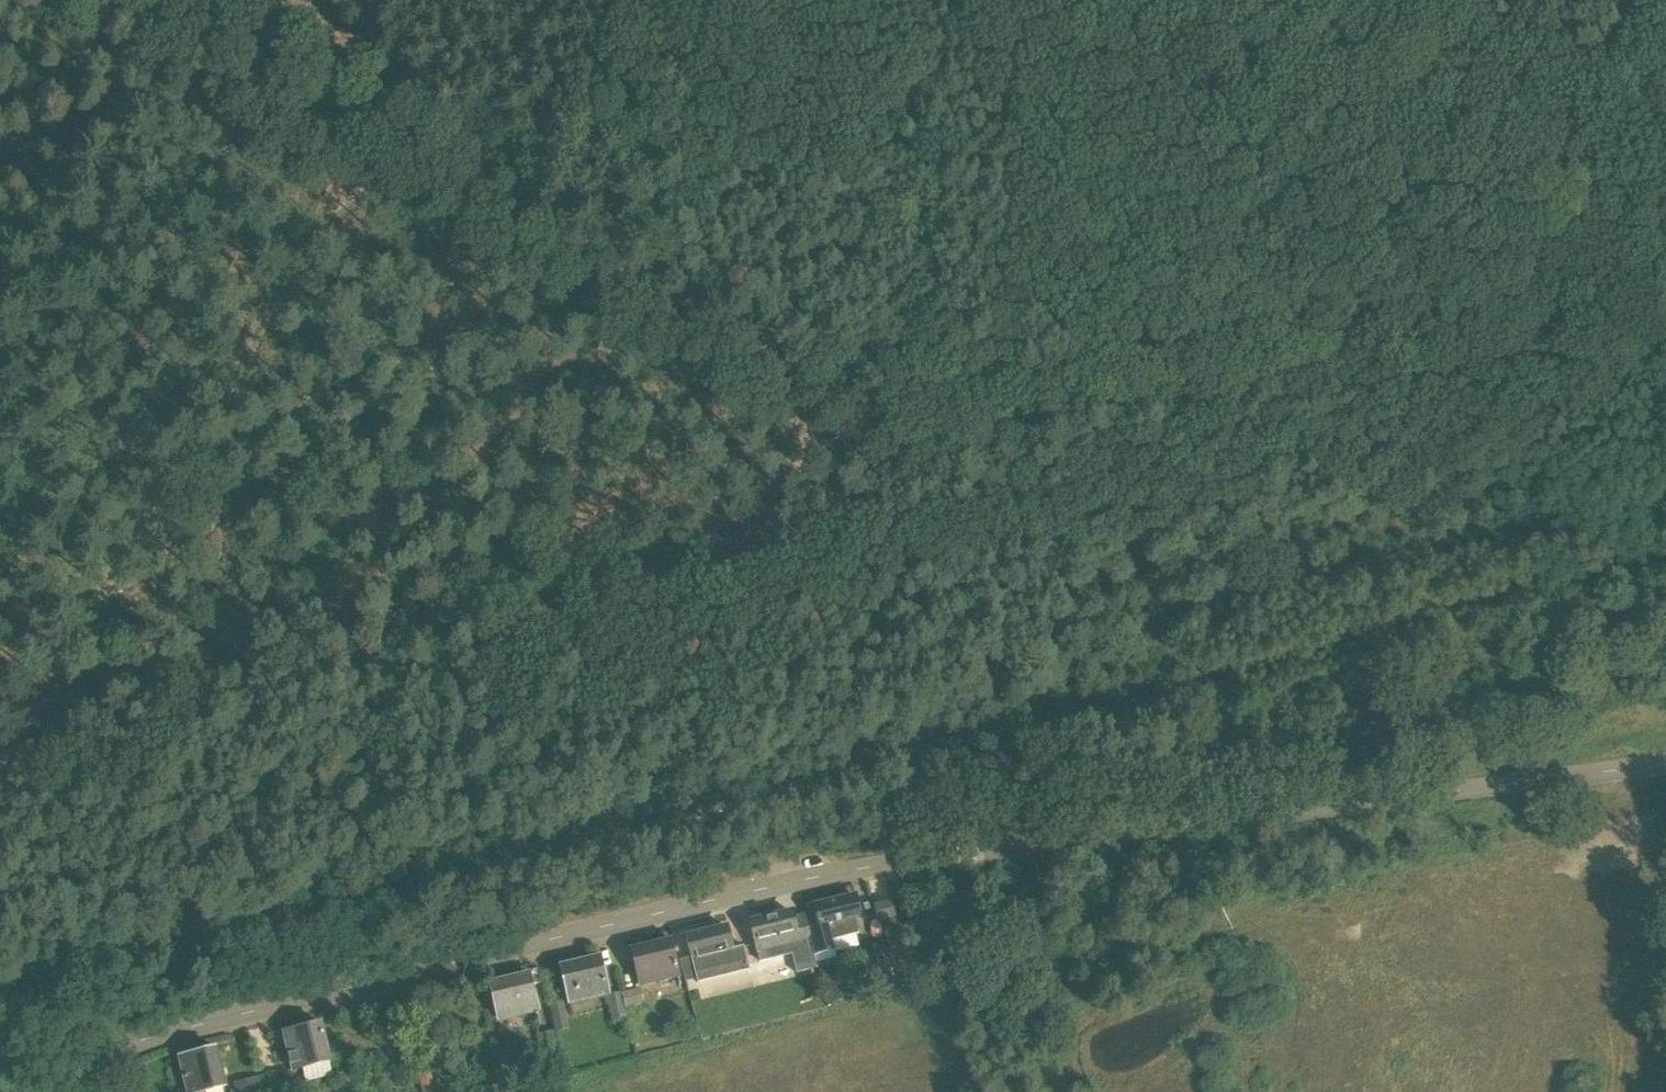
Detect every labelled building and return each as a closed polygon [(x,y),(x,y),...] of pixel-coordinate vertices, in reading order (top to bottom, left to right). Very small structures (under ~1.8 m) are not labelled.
[(840,897),(814,903),(819,924),(808,927),(815,954),(834,949),(830,932),(852,926),(850,917),(861,914),(857,896),(841,900),(840,897)] [(891,902),(875,906),(879,919),(894,915),(891,902)] [(818,967),(815,954),(813,954),(805,928),(808,927),(805,914),(794,917),(793,911),(777,915),(776,912),(750,919),(759,956),(797,946),(801,962),(810,960),(812,968),(818,967)] [(686,934),(691,956),(681,959),(686,981),(697,978),(698,982),(750,969),(744,945),(733,947),(733,946),(729,927),(713,931),(712,928),(686,934)] [(679,975),(670,938),(632,947),(641,984),(679,975)] [(600,955),(562,965),(571,1001),(608,992),(600,955)] [(529,972),(491,981),(500,1018),(538,1009),(529,972)] [(640,988),(622,992),(625,1007),(644,1003),(640,988)] [(620,992),(607,995),(613,1022),(627,1019),(620,992)] [(551,1005),(556,1031),(569,1029),(564,1002),(551,1005)] [(321,1022),(298,1028),(299,1032),(285,1035),(293,1069),(330,1060),(321,1022)] [(194,1053),(195,1057),(181,1061),(188,1091),(196,1091),(226,1085),(217,1048),(194,1053)] [(258,1076),(262,1091),(281,1091),(276,1071),(258,1076)] [(423,1079),(426,1091),(435,1088),(432,1076),(423,1079)] [(236,1083),(238,1091),(261,1091),(257,1078),(236,1083)]
